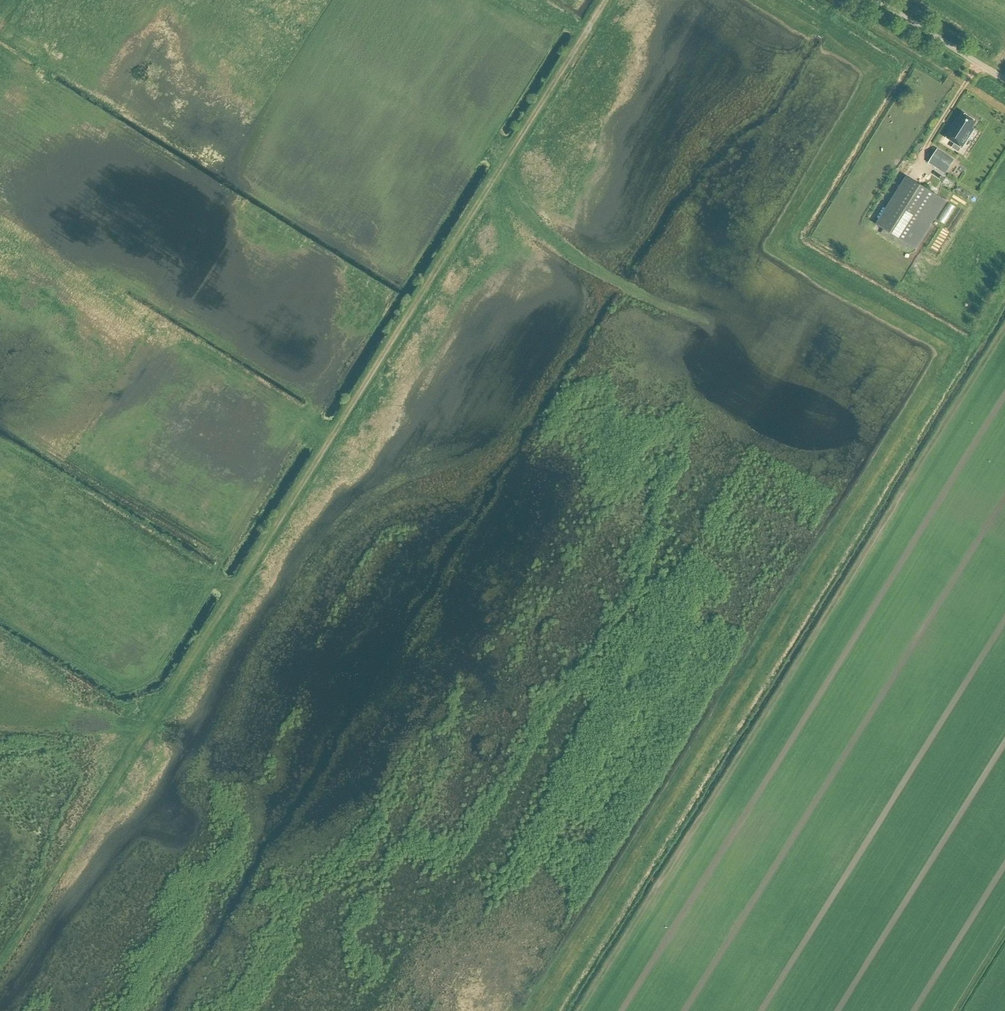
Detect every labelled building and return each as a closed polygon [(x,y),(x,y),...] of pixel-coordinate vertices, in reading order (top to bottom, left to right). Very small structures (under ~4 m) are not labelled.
[(977,122),(963,113),(959,120),(957,119),(946,137),(955,143),(952,148),(959,152),(962,148),(974,130),(973,128),(977,122)] [(938,150),(930,162),(947,172),(955,160),(938,150)] [(916,250),(946,202),(906,176),(876,225),(916,250)]
